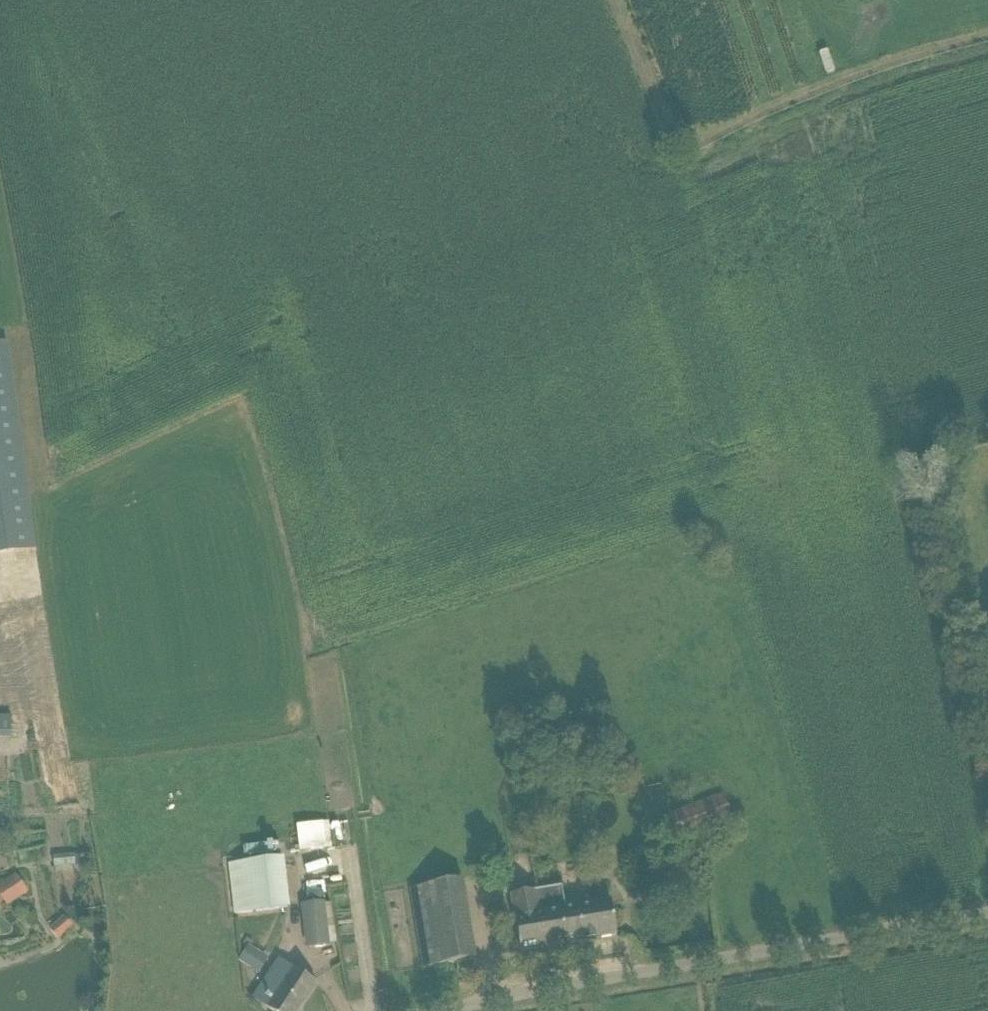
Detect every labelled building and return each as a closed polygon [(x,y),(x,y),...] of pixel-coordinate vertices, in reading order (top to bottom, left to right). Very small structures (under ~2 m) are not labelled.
[(8,341),(0,342),(0,554),(37,549),(8,341)] [(11,736),(11,716),(0,716),(0,736),(11,736)] [(721,794),(676,811),(683,831),(728,814),(721,794)] [(308,823),(296,825),(299,850),(311,849),(308,823)] [(73,854),(53,856),(54,866),(74,864),(73,854)] [(280,859),(229,864),(234,913),(285,907),(280,859)] [(6,882),(17,898),(27,892),(16,875),(6,882)] [(475,959),(472,940),(462,880),(411,889),(424,968),(475,959)] [(561,886),(511,895),(521,952),(617,936),(611,901),(583,906),(564,909),(561,886)] [(321,902),(304,905),(309,945),(327,943),(321,902)] [(72,925),(65,918),(52,929),(58,937),(72,925)] [(240,961),(243,963),(250,967),(261,950),(251,944),(240,961)] [(264,982),(253,999),(271,1010),(298,1010),(316,983),(286,963),(280,973),(287,977),(279,990),(265,981),(264,982)]
